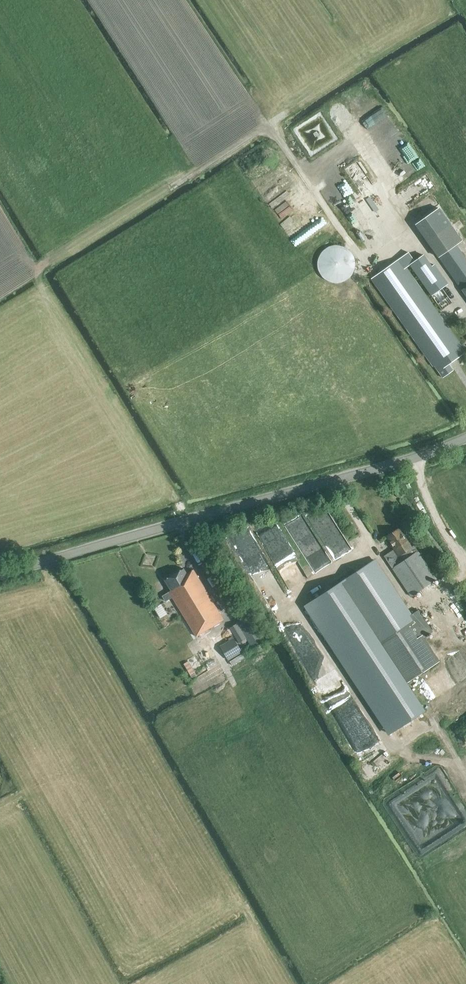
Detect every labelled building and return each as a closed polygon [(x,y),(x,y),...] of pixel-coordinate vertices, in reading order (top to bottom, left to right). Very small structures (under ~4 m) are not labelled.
[(406,135),(401,129),(385,142),(390,148),(406,135)] [(450,224),(439,208),(416,224),(427,240),(450,224)] [(335,283),(337,283),(340,282),(342,282),(345,281),(347,279),(349,278),(350,276),(352,274),(353,273),(354,271),(354,268),(355,266),(355,264),(355,261),(354,259),(353,256),(352,254),(350,252),(349,250),(347,248),(344,247),(342,246),(340,245),(338,245),(336,245),(334,245),(331,245),(329,246),(327,247),(325,248),(323,250),(321,252),(320,254),(318,256),(317,259),(317,262),(317,264),(317,266),(317,269),(318,271),(319,273),(320,275),(322,276),(323,278),(325,279),(327,281),(329,282),(332,282),(335,283)] [(439,257),(465,296),(465,259),(456,245),(439,257)] [(431,367),(433,365),(442,378),(453,371),(449,364),(464,353),(460,347),(462,346),(407,268),(410,266),(409,264),(414,261),(408,252),(370,279),(431,367)] [(432,266),(423,254),(414,261),(409,264),(410,266),(441,310),(452,302),(442,288),(448,284),(434,264),(432,266)] [(277,520),(258,530),(273,559),(291,550),(277,520)] [(411,547),(398,528),(385,537),(393,550),(383,556),(410,597),(435,580),(413,546),(411,547)] [(419,712),(402,686),(440,662),(424,638),(433,632),(418,610),(409,616),(374,562),(311,604),(365,686),(393,729),(419,712)] [(186,574),(183,569),(164,580),(171,591),(169,592),(162,596),(165,601),(172,597),(196,637),(223,620),(193,570),(186,574)] [(301,583),(309,578),(305,571),(297,575),(301,583)] [(153,606),(160,616),(167,612),(160,601),(153,606)] [(462,605),(448,614),(460,631),(465,627),(465,611),(462,605)] [(237,623),(247,638),(252,646),(263,639),(247,615),(236,622),(237,623)] [(238,643),(247,638),(237,623),(229,628),(238,643)] [(228,660),(242,651),(233,638),(219,646),(228,660)] [(336,720),(335,727),(337,735),(341,741),(348,745),(355,747),(363,746),(370,742),(375,736),(377,729),(377,721),(373,714),(368,709),(361,706),(353,706),(346,708),(340,713),(336,720)]
